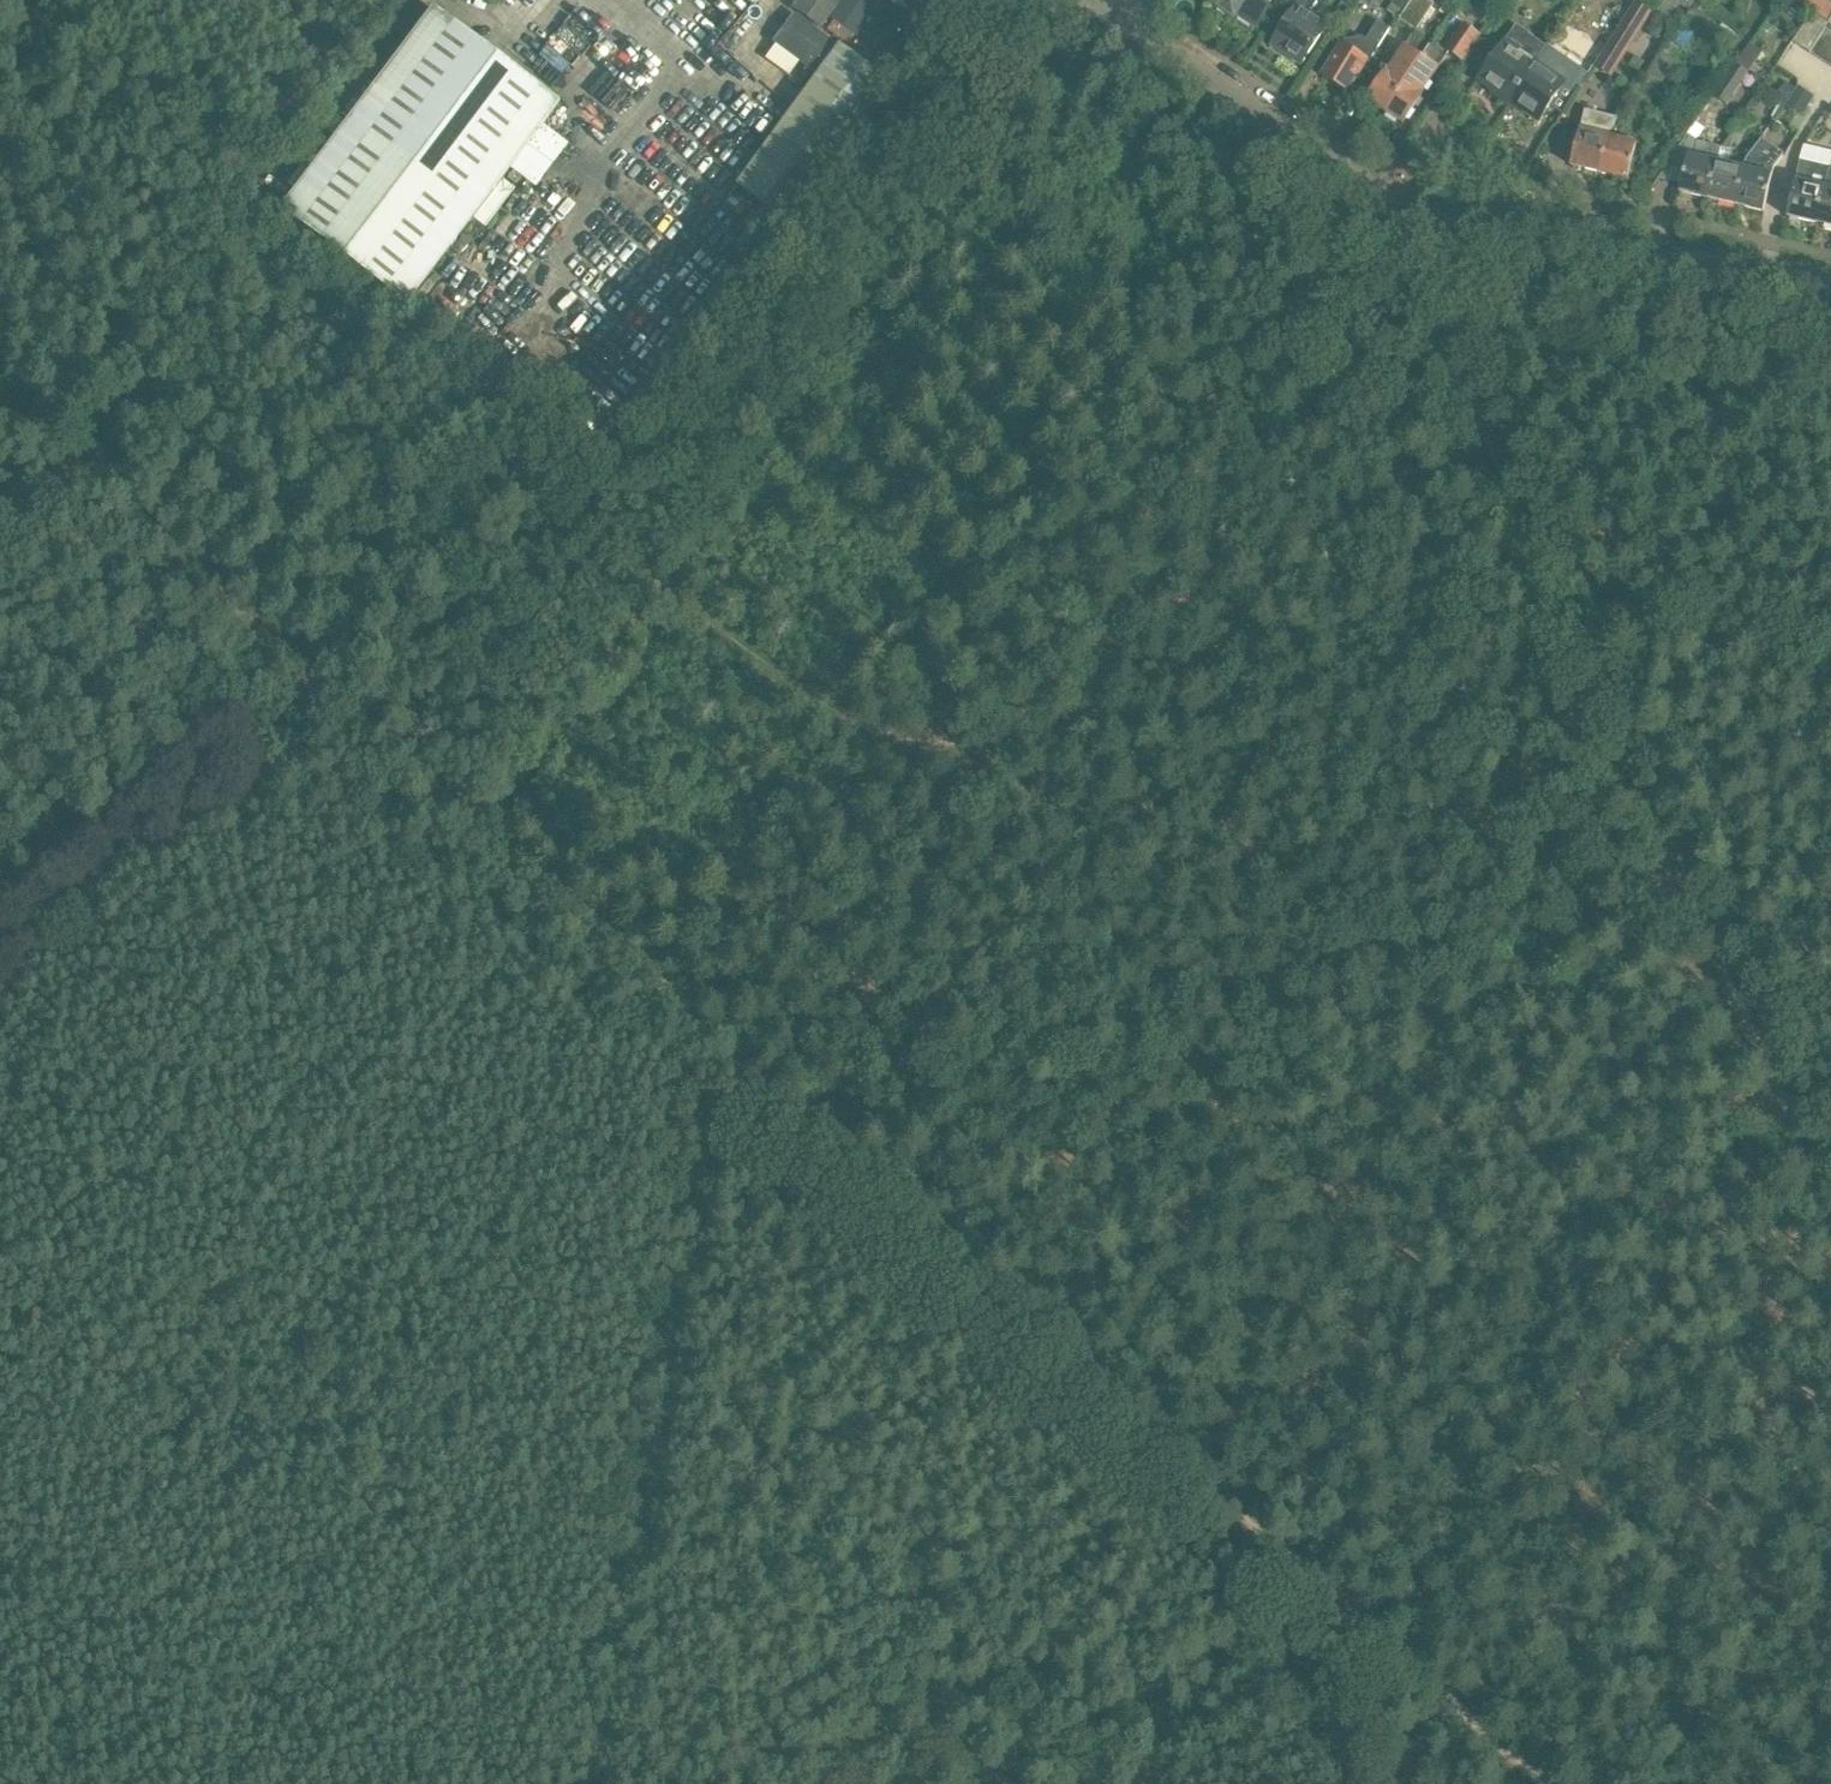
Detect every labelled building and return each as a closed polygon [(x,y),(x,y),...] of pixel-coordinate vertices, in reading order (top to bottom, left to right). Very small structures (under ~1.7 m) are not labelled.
[(790,9),(821,29),(840,0),(796,0),(790,9)] [(827,30),(846,44),(853,34),(856,36),(876,6),(868,0),(843,0),(830,18),(834,21),(827,30)] [(1212,1),(1220,6),(1219,10),(1227,15),(1231,13),(1234,15),(1235,14),(1240,17),(1255,27),(1273,0),(1212,0),(1212,1)] [(1329,25),(1311,13),(1318,3),(1314,0),(1301,0),(1272,45),(1302,65),(1329,25)] [(1392,4),(1404,12),(1413,0),(1395,0),(1392,4)] [(1399,20),(1416,31),(1434,4),(1428,0),(1413,0),(1404,12),(1400,19),(1399,20)] [(1679,26),(1696,0),(1640,0),(1679,26)] [(1822,5),(1822,17),(1829,21),(1830,19),(1830,4),(1825,0),(1822,5)] [(1466,20),(1479,29),(1491,11),(1479,2),(1466,20)] [(1600,58),(1594,67),(1611,78),(1652,13),(1635,2),(1600,58)] [(405,307),(539,129),(558,105),(431,9),(278,211),(405,307)] [(1733,36),(1698,11),(1688,26),(1723,50),(1733,36)] [(795,16),(773,46),(813,75),(835,45),(795,16)] [(1371,58),(1389,30),(1378,23),(1367,42),(1362,39),(1346,40),(1323,77),(1348,92),(1367,59),(1371,58)] [(1463,24),(1445,50),(1462,62),(1480,36),(1463,24)] [(1544,47),(1528,36),(1529,34),(1517,26),(1506,42),(1506,41),(1479,81),(1493,91),(1492,93),(1507,103),(1540,53),(1544,47)] [(1830,47),(1830,33),(1826,29),(1810,54),(1822,62),(1830,47)] [(1385,112),(1429,45),(1413,34),(1389,71),(1368,101),(1385,112)] [(1750,44),(1736,64),(1748,73),(1762,52),(1750,44)] [(747,209),(754,199),(787,223),(889,83),(838,45),(735,186),(738,188),(731,197),(747,209)] [(1429,45),(1385,112),(1403,124),(1423,94),(1423,93),(1447,57),(1429,45)] [(1822,62),(1830,68),(1830,47),(1822,62)] [(1562,115),(1585,80),(1594,67),(1600,58),(1587,50),(1566,82),(1536,62),(1541,54),(1540,53),(1507,103),(1523,114),(1524,112),(1539,122),(1550,106),(1562,115)] [(1647,105),(1677,60),(1665,52),(1644,86),(1640,83),(1632,95),(1647,105)] [(1736,64),(1734,63),(1713,96),(1727,105),(1748,73),(1736,64)] [(1786,82),(1775,97),(1784,103),(1794,88),(1786,82)] [(1798,88),(1786,107),(1804,120),(1810,111),(1807,108),(1814,98),(1798,88)] [(1612,138),(1617,118),(1585,110),(1580,130),(1570,165),(1599,173),(1608,137),(1612,138)] [(1718,163),(1722,149),(1718,148),(1718,146),(1697,142),(1688,135),(1667,165),(1685,169),(1680,192),(1707,198),(1716,162),(1718,163)] [(1636,144),(1612,138),(1608,137),(1599,173),(1627,180),(1636,144)] [(1772,176),(1774,168),(1785,155),(1762,139),(1747,160),(1744,169),(1743,169),(1735,205),(1764,212),(1772,176)] [(1815,223),(1824,188),(1826,181),(1829,167),(1830,168),(1830,166),(1830,151),(1804,145),(1800,161),(1787,217),(1815,223)] [(1743,169),(1718,163),(1716,162),(1707,198),(1735,205),(1743,169)] [(1830,227),(1830,168),(1829,167),(1826,181),(1824,188),(1815,223),(1827,226),(1830,227)]
